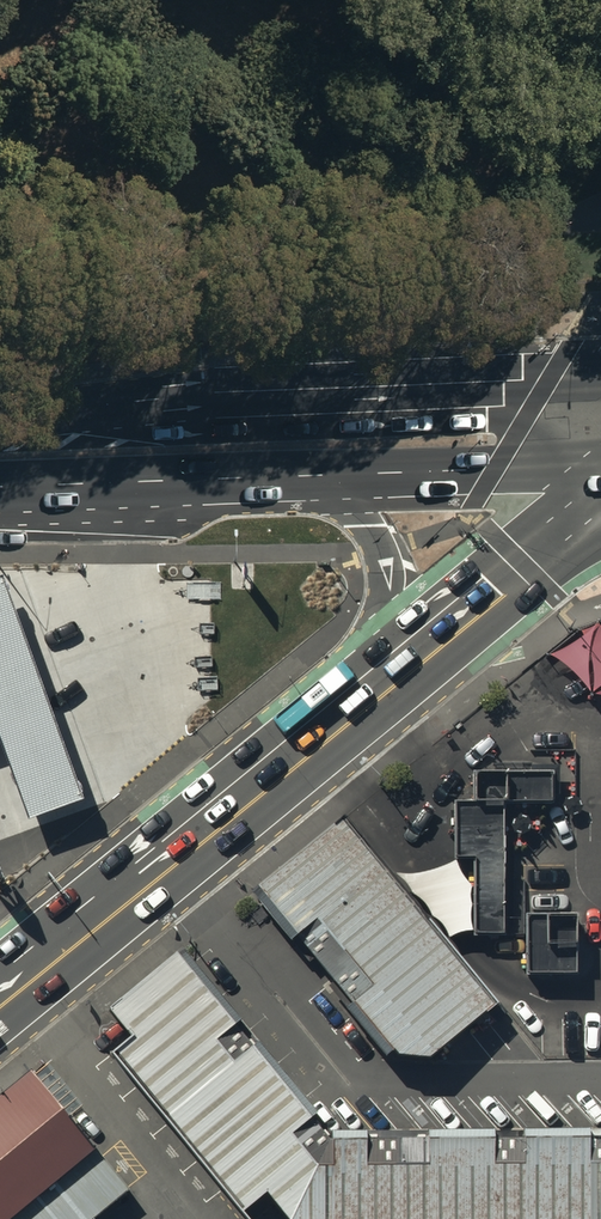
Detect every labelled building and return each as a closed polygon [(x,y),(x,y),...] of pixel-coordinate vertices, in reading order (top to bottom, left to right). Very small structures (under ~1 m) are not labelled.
[(0,577),(0,731),(28,806),(34,823),(91,801),(84,782),(50,690),(35,649),(20,606),(8,574),(0,577)] [(549,775),(470,775),(470,804),(453,803),(453,860),(472,860),(471,938),(502,938),(503,803),(549,803),(549,775)] [(343,824),(258,894),(395,1059),(430,1063),(495,1008),(343,824)] [(525,915),(524,976),(574,977),(575,916),(525,915)] [(265,1195),(284,1218),(600,1218),(600,1130),(332,1133),(184,948),(108,1014),(130,1040),(110,1056),(245,1214),(265,1195)] [(35,1073),(0,1100),(0,1218),(88,1218),(127,1188),(35,1073)]
